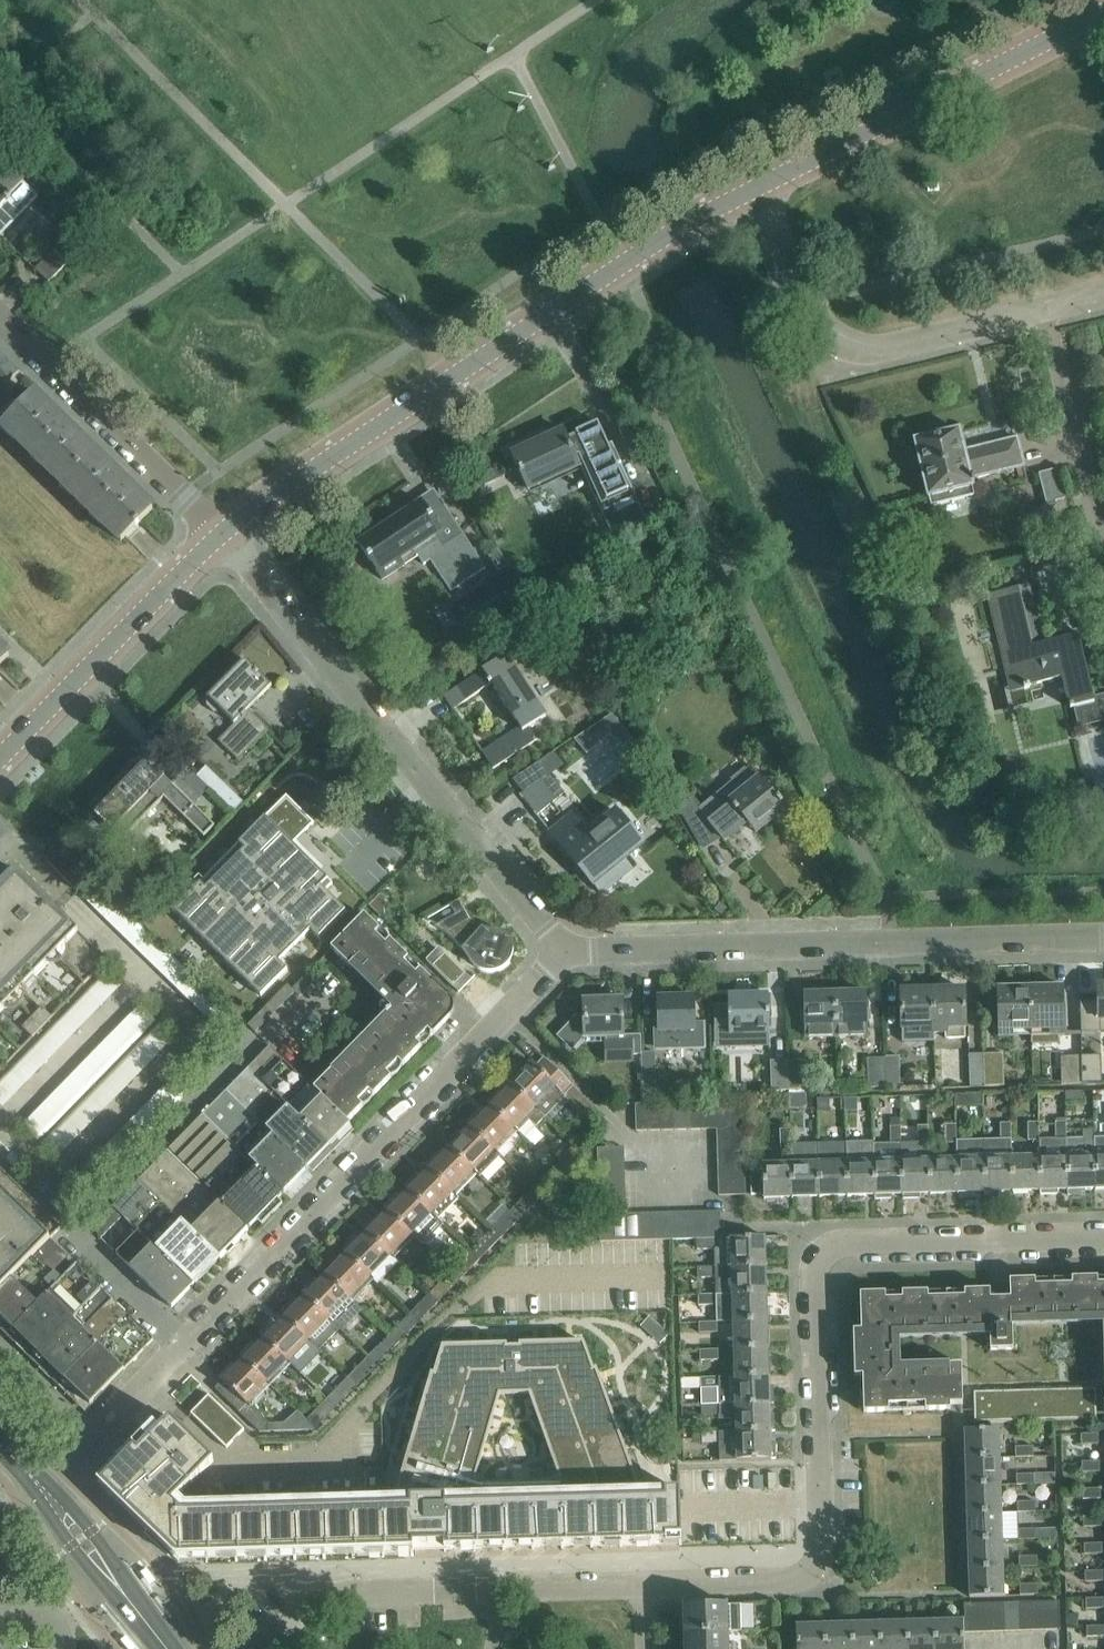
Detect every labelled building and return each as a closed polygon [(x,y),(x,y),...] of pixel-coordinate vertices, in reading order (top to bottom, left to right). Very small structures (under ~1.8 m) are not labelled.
[(25,204),(36,194),(32,190),(5,164),(4,164),(0,160),(0,230),(25,204)] [(35,270),(48,282),(96,235),(83,222),(35,270)] [(3,387),(19,370),(8,359),(0,367),(0,389),(3,387)] [(34,393),(8,420),(3,425),(59,480),(92,449),(34,393)] [(612,444),(609,445),(598,422),(576,432),(567,437),(564,430),(512,454),(528,488),(580,464),(597,500),(605,496),(610,507),(601,511),(615,542),(650,526),(612,444)] [(971,478),(1024,466),(1017,437),(965,450),(959,429),(914,440),(928,497),(973,486),(971,478)] [(153,508),(92,449),(59,480),(121,541),(153,508)] [(1058,468),(1039,473),(1047,507),(1043,508),(1041,515),(1043,523),(1048,527),(1062,524),(1056,500),(1065,498),(1058,468)] [(388,523),(358,543),(382,579),(403,566),(418,556),(424,565),(431,561),(450,591),(486,568),(462,531),(452,517),(451,518),(453,522),(441,530),(422,501),(388,523)] [(988,594),(999,642),(1005,640),(1010,661),(1004,662),(1011,691),(1030,687),(1029,685),(1041,682),(1039,674),(1061,669),(1062,677),(1070,708),(1073,707),(1077,726),(1103,719),(1103,692),(1092,695),(1078,635),(1077,631),(1060,635),(1061,639),(1042,643),(1035,611),(1028,584),(1018,586),(988,594)] [(730,634),(722,617),(709,623),(717,640),(730,634)] [(9,655),(0,646),(0,665),(9,655)] [(537,739),(528,727),(545,716),(506,655),(445,695),(454,708),(492,684),(520,728),(482,752),(493,769),(537,739)] [(218,740),(223,745),(239,760),(269,729),(248,709),(271,685),(245,659),(207,697),(208,698),(206,700),(207,705),(213,712),(218,712),(221,710),(234,723),(218,740)] [(1084,731),(1088,790),(1103,789),(1103,729),(1084,731)] [(210,789),(187,767),(171,782),(147,759),(94,813),(122,840),(164,797),(205,837),(216,826),(194,805),(210,789)] [(694,801),(680,808),(704,848),(722,837),(726,842),(727,841),(726,840),(747,822),(756,832),(785,808),(765,784),(750,765),(735,778),(702,806),(696,799),(694,801)] [(520,795),(536,815),(564,792),(550,775),(520,795)] [(286,795),(173,909),(261,996),(288,969),(279,961),(311,929),(319,937),(346,910),(326,891),(333,884),(322,873),(321,874),(320,873),(291,845),(314,822),(286,795)] [(600,892),(611,883),(631,866),(624,857),(642,842),(616,811),(587,834),(571,815),(551,832),(600,892)] [(55,956),(84,983),(107,960),(13,868),(0,882),(0,1012),(55,956)] [(385,893),(380,893),(373,901),(369,904),(371,907),(380,915),(385,915),(385,893)] [(435,924),(434,925),(440,929),(446,933),(452,938),(458,943),(462,949),(467,955),(471,961),(472,963),(473,964),(475,966),(476,967),(478,968),(480,969),(482,970),(483,971),(485,971),(487,971),(489,972),(491,972),(493,971),(495,971),(497,970),(499,970),(501,969),(503,968),(504,967),(506,965),(507,964),(509,963),(510,961),(511,959),(512,957),(512,956),(513,954),(513,952),(514,950),(514,948),(514,947),(513,945),(513,944),(512,942),(512,941),(511,939),(510,938),(509,937),(508,935),(507,934),(505,933),(504,932),(503,932),(501,931),(500,931),(498,930),(496,930),(494,930),(491,930),(488,929),(485,928),(483,927),(480,925),(477,924),(475,922),(473,920),(471,918),(469,915),(468,913),(466,910),(465,907),(462,899),(452,905),(458,916),(439,926),(435,924)] [(404,1005),(337,1073),(333,1068),(313,1088),(348,1122),(450,1017),(444,1011),(444,1004),(450,998),(364,914),(331,948),(351,967),(355,962),(394,1000),(396,998),(404,1005)] [(312,982),(305,975),(292,988),(287,984),(248,1025),(255,1031),(294,991),(299,996),(312,982)] [(3,1104),(111,994),(96,979),(0,1077),(0,1101),(3,1104)] [(1063,985),(1030,986),(1031,1030),(1032,1044),(1060,1044),(1060,1035),(1064,1035),(1063,985)] [(1080,1001),(1081,1032),(1100,1032),(1100,1028),(1103,1028),(1103,985),(1098,985),(1098,1001),(1080,1001)] [(1031,1030),(1030,986),(998,987),(999,1037),(1014,1036),(1013,1030),(1031,1030)] [(964,988),(932,989),(934,1032),(945,1032),(945,1039),(966,1038),(965,1026),(964,988)] [(932,989),(901,990),(902,1028),(903,1042),(934,1041),(934,1032),(932,989)] [(866,991),(835,992),(836,1037),(867,1036),(866,991)] [(805,1038),(836,1037),(835,992),(804,993),(805,1038)] [(728,1004),(714,1004),(714,1038),(729,1037),(729,1035),(770,1034),(768,994),(728,995),(728,1004)] [(659,1028),(656,1028),(656,1046),(704,1046),(704,1047),(706,1047),(706,1021),(694,1022),(693,995),(658,996),(659,1028)] [(641,1036),(623,1037),(622,997),(583,999),(584,1015),(576,1015),(555,1035),(570,1050),(583,1038),(602,1037),(603,1062),(632,1061),(632,1055),(641,1054),(641,1052),(641,1036)] [(61,1155),(173,1036),(138,1003),(25,1121),(61,1155)] [(32,1036),(52,1016),(42,1006),(22,1026),(32,1036)] [(351,1125),(348,1122),(313,1088),(269,1046),(248,1068),(330,1146),(351,1125)] [(641,1052),(641,1054),(643,1089),(657,1089),(656,1052),(641,1052)] [(1003,1052),(983,1053),(984,1084),(984,1087),(1004,1086),(1003,1052)] [(970,1084),(984,1084),(983,1053),(969,1053),(970,1084)] [(1062,1085),(1082,1085),(1082,1083),(1081,1055),(1061,1056),(1062,1085)] [(1101,1055),(1081,1055),(1082,1083),(1102,1082),(1101,1055)] [(886,1056),(886,1057),(887,1087),(900,1086),(899,1056),(886,1056)] [(536,1065),(533,1062),(524,1071),(521,1068),(508,1081),(511,1084),(543,1115),(561,1095),(583,1116),(593,1106),(544,1057),(536,1065)] [(887,1087),(886,1057),(867,1058),(868,1087),(887,1087)] [(788,1060),(789,1090),(808,1089),(807,1059),(788,1060)] [(789,1090),(788,1060),(770,1060),(771,1090),(789,1090)] [(226,1090),(307,1168),(308,1169),(330,1146),(248,1068),(226,1090)] [(543,1115),(511,1084),(503,1092),(500,1089),(488,1102),(491,1105),(515,1128),(523,1120),(530,1127),(543,1115)] [(284,1192),(307,1168),(226,1090),(203,1114),(241,1150),(254,1164),(284,1192)] [(1083,1103),(1082,1092),(1066,1093),(1067,1103),(1083,1103)] [(982,1094),(955,1094),(955,1105),(982,1105),(982,1094)] [(789,1099),(790,1109),(805,1109),(805,1098),(805,1095),(789,1096),(789,1099)] [(829,1097),(817,1098),(817,1110),(829,1110),(829,1097)] [(857,1097),(844,1097),(845,1111),(857,1110),(857,1097)] [(703,1129),(717,1129),(730,1128),(729,1101),(702,1102),(703,1129)] [(743,1101),(729,1101),(730,1128),(717,1129),(717,1142),(744,1141),(743,1101)] [(676,1130),(690,1129),(689,1102),(675,1103),(676,1130)] [(703,1129),(702,1102),(689,1102),(690,1129),(703,1129)] [(649,1103),(643,1104),(635,1104),(636,1131),(650,1130),(649,1103)] [(650,1130),(663,1130),(662,1103),(649,1103),(650,1130)] [(676,1130),(675,1103),(662,1103),(663,1130),(676,1130)] [(470,1126),(494,1149),(515,1128),(491,1105),(483,1113),(480,1110),(467,1123),(470,1126)] [(248,1230),(284,1193),(284,1192),(254,1164),(238,1181),(224,1168),(241,1150),(203,1114),(167,1151),(248,1230)] [(1039,1140),(1038,1121),(1028,1122),(1028,1140),(1039,1140)] [(1056,1139),(1066,1139),(1066,1121),(1055,1121),(1056,1139)] [(1013,1191),(1011,1156),(1010,1122),(1000,1123),(1001,1140),(983,1140),(985,1192),(1013,1191)] [(955,1124),(945,1124),(945,1142),(956,1142),(956,1141),(955,1124)] [(901,1144),(900,1125),(890,1126),(890,1144),(901,1144)] [(928,1143),(928,1125),(917,1125),(918,1143),(928,1143)] [(459,1131),(446,1144),(450,1147),(473,1171),(480,1177),(501,1156),(494,1149),(470,1126),(462,1134),(459,1131)] [(780,1147),(791,1147),(791,1144),(790,1129),(780,1129),(780,1147)] [(1083,1138),(1066,1139),(1068,1190),(1068,1196),(1086,1195),(1086,1189),(1095,1189),(1094,1137),(1094,1129),(1083,1129),(1083,1138)] [(1103,1189),(1103,1136),(1094,1137),(1095,1189),(1103,1189)] [(1056,1139),(1039,1140),(1039,1155),(1040,1195),(1058,1194),(1058,1190),(1068,1190),(1066,1139),(1056,1139)] [(956,1157),(958,1193),(985,1192),(983,1140),(956,1141),(956,1142),(956,1157)] [(745,1154),(744,1141),(717,1142),(717,1155),(745,1154)] [(820,1197),(847,1196),(846,1161),(846,1143),(846,1142),(818,1143),(819,1161),(820,1197)] [(847,1196),(875,1195),(874,1160),(873,1144),(873,1142),(846,1143),(846,1161),(847,1196)] [(792,1198),(820,1197),(819,1161),(818,1143),(791,1144),(791,1147),(791,1162),(792,1198)] [(918,1143),(901,1144),(901,1159),(902,1194),(903,1194),(903,1199),(920,1198),(920,1194),(930,1194),(929,1158),(928,1143),(918,1143)] [(890,1144),(873,1144),(874,1160),(875,1195),(875,1200),(892,1199),(892,1195),(902,1194),(901,1159),(901,1144),(890,1144)] [(575,1145),(574,1145),(561,1158),(570,1166),(583,1153),(575,1145)] [(426,1165),(429,1168),(453,1192),(473,1171),(450,1147),(442,1155),(438,1152),(426,1165)] [(624,1147),(597,1148),(597,1161),(624,1161),(624,1147)] [(167,1151),(139,1180),(220,1258),(248,1230),(167,1151)] [(717,1155),(718,1168),(745,1168),(745,1154),(717,1155)] [(1040,1195),(1039,1155),(1011,1156),(1013,1191),(1040,1190),(1040,1195)] [(930,1194),(958,1193),(956,1157),(929,1158),(930,1194)] [(597,1161),(598,1174),(625,1174),(624,1161),(597,1161)] [(763,1198),(792,1198),(791,1162),(762,1163),(762,1164),(763,1194),(763,1198)] [(751,1194),(763,1194),(762,1164),(750,1164),(751,1194)] [(554,1166),(553,1166),(541,1179),(549,1187),(562,1174),(554,1166)] [(18,1271),(32,1257),(50,1239),(61,1227),(0,1168),(0,1290),(18,1271)] [(418,1174),(405,1186),(408,1190),(439,1219),(460,1198),(453,1192),(429,1168),(421,1177),(418,1174)] [(745,1168),(718,1168),(718,1182),(745,1181),(745,1168)] [(598,1174),(598,1188),(625,1187),(625,1174),(598,1174)] [(139,1180),(113,1207),(122,1216),(138,1231),(193,1285),(194,1286),(220,1258),(139,1180)] [(746,1194),(745,1181),(718,1182),(719,1195),(746,1194)] [(533,1187),(520,1200),(529,1208),(542,1195),(533,1187)] [(598,1188),(599,1201),(625,1200),(625,1187),(598,1188)] [(388,1211),(412,1234),(422,1244),(442,1223),(408,1190),(400,1198),(397,1195),(385,1208),(388,1211)] [(600,1241),(613,1240),(612,1214),(626,1214),(625,1200),(599,1201),(600,1241)] [(113,1207),(107,1213),(117,1222),(122,1216),(113,1207)] [(512,1208),(499,1221),(508,1229),(521,1216),(512,1208)] [(367,1232),(391,1255),(412,1234),(388,1211),(380,1219),(377,1216),(364,1229),(367,1232)] [(694,1238),(696,1238),(707,1238),(706,1211),(693,1212),(694,1238)] [(706,1211),(707,1238),(721,1238),(720,1211),(706,1211)] [(666,1212),(653,1213),(654,1239),(667,1239),(666,1212)] [(677,1239),(680,1239),(680,1212),(666,1212),(667,1239),(677,1239)] [(680,1212),(680,1239),(694,1238),(693,1212),(680,1212)] [(107,1213),(102,1218),(111,1227),(117,1222),(107,1213)] [(640,1213),(626,1214),(612,1214),(613,1240),(640,1240),(640,1213)] [(640,1240),(654,1239),(653,1213),(640,1213),(640,1240)] [(97,1226),(96,1228),(96,1230),(97,1232),(97,1234),(101,1238),(111,1227),(102,1218),(98,1222),(97,1224),(97,1226)] [(492,1229),(491,1229),(479,1242),(487,1250),(500,1237),(492,1229)] [(172,1307),(193,1285),(138,1231),(116,1253),(172,1307)] [(343,1250),(347,1253),(371,1276),(391,1255),(367,1232),(359,1240),(356,1237),(343,1250)] [(766,1265),(765,1236),(721,1238),(707,1238),(696,1238),(696,1250),(715,1249),(715,1267),(766,1265)] [(76,1264),(50,1239),(32,1257),(18,1271),(45,1297),(76,1264)] [(471,1250),(458,1263),(466,1271),(480,1258),(471,1250)] [(323,1271),(326,1274),(350,1297),(371,1276),(347,1253),(339,1261),(335,1258),(323,1271)] [(76,1264),(45,1297),(70,1322),(102,1290),(76,1264)] [(715,1267),(697,1267),(697,1278),(715,1277),(716,1294),(732,1294),(767,1293),(766,1265),(715,1267)] [(45,1297),(18,1271),(0,1290),(0,1317),(13,1329),(45,1297)] [(450,1271),(437,1284),(446,1292),(459,1279),(450,1271)] [(315,1279),(302,1292),(305,1295),(329,1319),(339,1328),(360,1307),(350,1297),(326,1274),(318,1282),(315,1279)] [(990,1290),(860,1294),(861,1330),(853,1330),(854,1376),(862,1375),(863,1412),(950,1409),(950,1404),(963,1404),(961,1364),(948,1365),(948,1371),(893,1372),(892,1331),(990,1328),(990,1350),(1013,1349),(1012,1318),(1103,1316),(1103,1277),(1010,1280),(1010,1305),(990,1305),(990,1290)] [(38,1354),(64,1379),(128,1314),(102,1290),(70,1322),(38,1354)] [(430,1292),(429,1292),(416,1305),(425,1314),(438,1300),(430,1292)] [(717,1322),(733,1321),(767,1320),(767,1293),(732,1294),(716,1294),(698,1295),(698,1305),(716,1305),(717,1322)] [(297,1303),(294,1300),(282,1313),(285,1316),(309,1340),(329,1319),(305,1295),(297,1303)] [(13,1329),(38,1354),(70,1322),(45,1297),(13,1329)] [(409,1313),(408,1313),(396,1326),(404,1335),(418,1321),(409,1313)] [(90,1405),(153,1339),(128,1314),(64,1379),(90,1405)] [(274,1321),(261,1334),(264,1338),(288,1361),(301,1373),(321,1352),(319,1350),(309,1340),(285,1316),(277,1325),(274,1321)] [(660,1325),(650,1316),(641,1326),(651,1335),(660,1325)] [(733,1321),(734,1349),(768,1348),(767,1320),(733,1321)] [(717,1332),(717,1322),(698,1322),(699,1333),(717,1332)] [(384,1356),(397,1342),(388,1334),(375,1347),(384,1356)] [(244,1359),(267,1382),(288,1361),(264,1338),(256,1346),(253,1343),(240,1356),(244,1359)] [(150,1433),(125,1458),(123,1456),(121,1458),(124,1460),(102,1482),(112,1491),(109,1494),(111,1496),(113,1493),(147,1526),(145,1529),(146,1530),(148,1528),(178,1557),(179,1557),(193,1557),(193,1551),(206,1551),(206,1556),(223,1556),(222,1550),(235,1550),(235,1555),(252,1555),(252,1550),(264,1549),(264,1555),(281,1554),(281,1549),(294,1548),(294,1554),(310,1553),(310,1548),(323,1548),(323,1553),(340,1552),(340,1547),(352,1547),(352,1552),(369,1551),(369,1546),(382,1546),(382,1551),(398,1551),(398,1545),(411,1545),(411,1553),(413,1553),(413,1545),(420,1545),(420,1544),(444,1544),(444,1552),(447,1552),(447,1549),(473,1548),(473,1551),(476,1551),(476,1548),(503,1547),(503,1550),(505,1550),(505,1547),(532,1547),(532,1549),(534,1549),(534,1547),(561,1546),(561,1548),(564,1548),(564,1546),(590,1545),(591,1548),(593,1548),(593,1545),(620,1544),(620,1547),(622,1547),(622,1544),(649,1543),(649,1546),(652,1546),(651,1543),(679,1542),(679,1545),(680,1545),(682,1545),(681,1522),(680,1492),(680,1490),(649,1491),(645,1491),(644,1488),(636,1491),(624,1458),(632,1455),(631,1452),(627,1453),(597,1368),(594,1369),(584,1341),(519,1343),(519,1346),(507,1347),(507,1344),(442,1346),(434,1374),(431,1373),(406,1460),(402,1459),(401,1461),(409,1464),(400,1497),(391,1495),(390,1497),(394,1498),(394,1499),(410,1498),(410,1506),(183,1513),(172,1503),(178,1497),(182,1493),(214,1461),(178,1427),(167,1415),(158,1424),(151,1431),(150,1433)] [(734,1349),(735,1376),(769,1375),(768,1348),(734,1349)] [(718,1360),(717,1349),(699,1350),(700,1360),(718,1360)] [(363,1377),(376,1363),(368,1355),(354,1368),(363,1377)] [(267,1382),(244,1359),(235,1367),(232,1364),(220,1377),(223,1380),(215,1388),(259,1432),(268,1432),(268,1423),(247,1403),(267,1382)] [(769,1375),(735,1376),(700,1377),(700,1388),(718,1387),(719,1405),(735,1404),(770,1403),(774,1403),(774,1386),(769,1386),(769,1375)] [(342,1398),(355,1384),(347,1376),(334,1389),(342,1398)] [(700,1388),(700,1377),(681,1378),(681,1389),(700,1388)] [(1097,1419),(1096,1387),(973,1391),(974,1423),(1097,1419)] [(209,1395),(191,1413),(191,1414),(226,1448),(244,1429),(209,1395)] [(321,1419),(335,1405),(326,1397),(313,1410),(321,1419)] [(736,1418),(736,1432),(770,1431),(775,1430),(775,1413),(770,1414),(770,1403),(735,1404),(719,1405),(701,1405),(701,1416),(719,1415),(719,1418),(731,1418),(731,1415),(736,1414),(736,1418)] [(999,1428),(964,1429),(965,1458),(1000,1457),(999,1428)] [(736,1432),(720,1432),(720,1442),(721,1461),(737,1460),(771,1459),(771,1458),(776,1458),(776,1440),(771,1441),(770,1431),(736,1432)] [(720,1442),(720,1432),(702,1433),(702,1443),(720,1442)] [(1098,1433),(1080,1433),(1081,1444),(1099,1443),(1098,1433)] [(1016,1457),(1034,1456),(1034,1446),(1015,1446),(1016,1457)] [(966,1486),(1001,1485),(1000,1457),(965,1458),(966,1486)] [(1099,1460),(1081,1461),(1081,1471),(1099,1471),(1099,1460)] [(1045,1473),(1016,1474),(1017,1484),(1035,1484),(1045,1483),(1045,1473)] [(967,1513),(1001,1513),(1001,1485),(966,1486),(967,1513)] [(1100,1498),(1100,1488),(1082,1488),(1082,1499),(1100,1498)] [(1018,1512),(1036,1511),(1035,1501),(1017,1501),(1018,1512)] [(1001,1513),(967,1513),(968,1541),(1002,1540),(1019,1539),(1018,1529),(1018,1512),(1001,1513)] [(1101,1526),(1101,1515),(1083,1516),(1083,1526),(1101,1526)] [(1019,1539),(1037,1539),(1036,1528),(1018,1529),(1019,1539)] [(1050,1528),(1036,1528),(1037,1539),(1050,1538),(1050,1528)] [(969,1568),(1003,1567),(1002,1540),(968,1541),(969,1568)] [(1102,1553),(1102,1543),(1083,1543),(1084,1554),(1102,1553)] [(1019,1567),(1038,1566),(1037,1556),(1019,1556),(1019,1567)] [(969,1568),(970,1597),(1004,1596),(1003,1567),(969,1568)] [(161,1584),(149,1569),(144,1573),(155,1589),(161,1584)] [(1103,1581),(1102,1570),(1084,1571),(1085,1581),(1103,1581)] [(1038,1583),(1020,1584),(1020,1594),(1038,1594),(1038,1583)] [(1103,1608),(1103,1598),(1085,1598),(1085,1609),(1103,1608)] [(1045,1628),(1059,1628),(1058,1600),(1044,1601),(1045,1628)] [(1019,1629),(1032,1629),(1031,1601),(1018,1602),(1019,1629)] [(1032,1629),(1045,1628),(1044,1601),(1031,1601),(1032,1629)] [(992,1630),(1005,1630),(1004,1602),(991,1603),(992,1630)] [(1005,1630),(1019,1629),(1018,1602),(1004,1602),(1005,1630)] [(979,1631),(978,1603),(965,1604),(965,1619),(964,1619),(964,1631),(979,1631)] [(979,1631),(992,1630),(991,1603),(978,1603),(979,1631)] [(728,1604),(683,1606),(684,1633),(729,1632),(741,1631),(740,1604),(728,1604)] [(964,1631),(964,1619),(935,1620),(936,1648),(965,1648),(964,1631)] [(935,1620),(907,1621),(908,1648),(936,1648),(935,1620)] [(907,1621),(880,1622),(880,1648),(908,1648),(907,1621)] [(880,1622),(852,1623),(853,1648),(880,1648),(880,1622)] [(852,1623),(824,1624),(825,1648),(853,1648),(852,1623)] [(824,1624),(796,1625),(797,1648),(825,1648),(824,1624)] [(1086,1626),(1086,1638),(1103,1638),(1103,1626),(1086,1626)] [(729,1632),(684,1633),(684,1648),(729,1648),(729,1632)]
